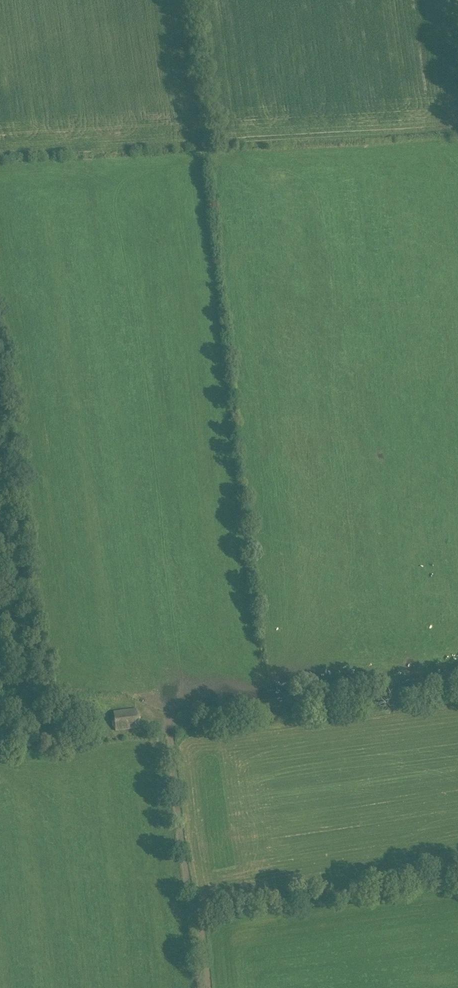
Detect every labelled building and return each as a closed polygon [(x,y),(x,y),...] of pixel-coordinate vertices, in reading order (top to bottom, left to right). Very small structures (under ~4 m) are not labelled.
[(115,731),(139,728),(140,722),(140,716),(136,710),(113,713),(111,719),(112,726),(115,731)]
